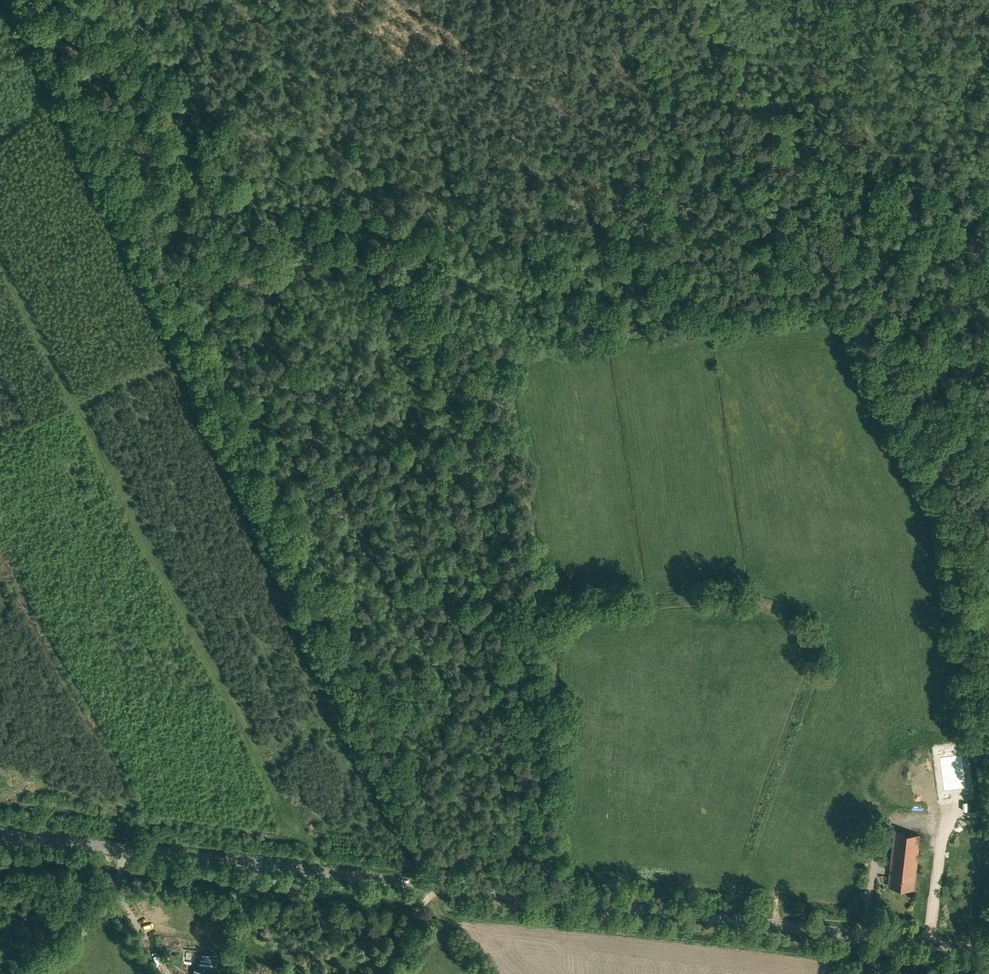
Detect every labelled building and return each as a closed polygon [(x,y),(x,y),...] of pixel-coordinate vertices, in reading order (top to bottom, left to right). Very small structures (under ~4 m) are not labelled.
[(967,788),(963,755),(940,758),(944,790),(967,788)] [(920,835),(896,832),(889,886),(914,889),(920,835)]
